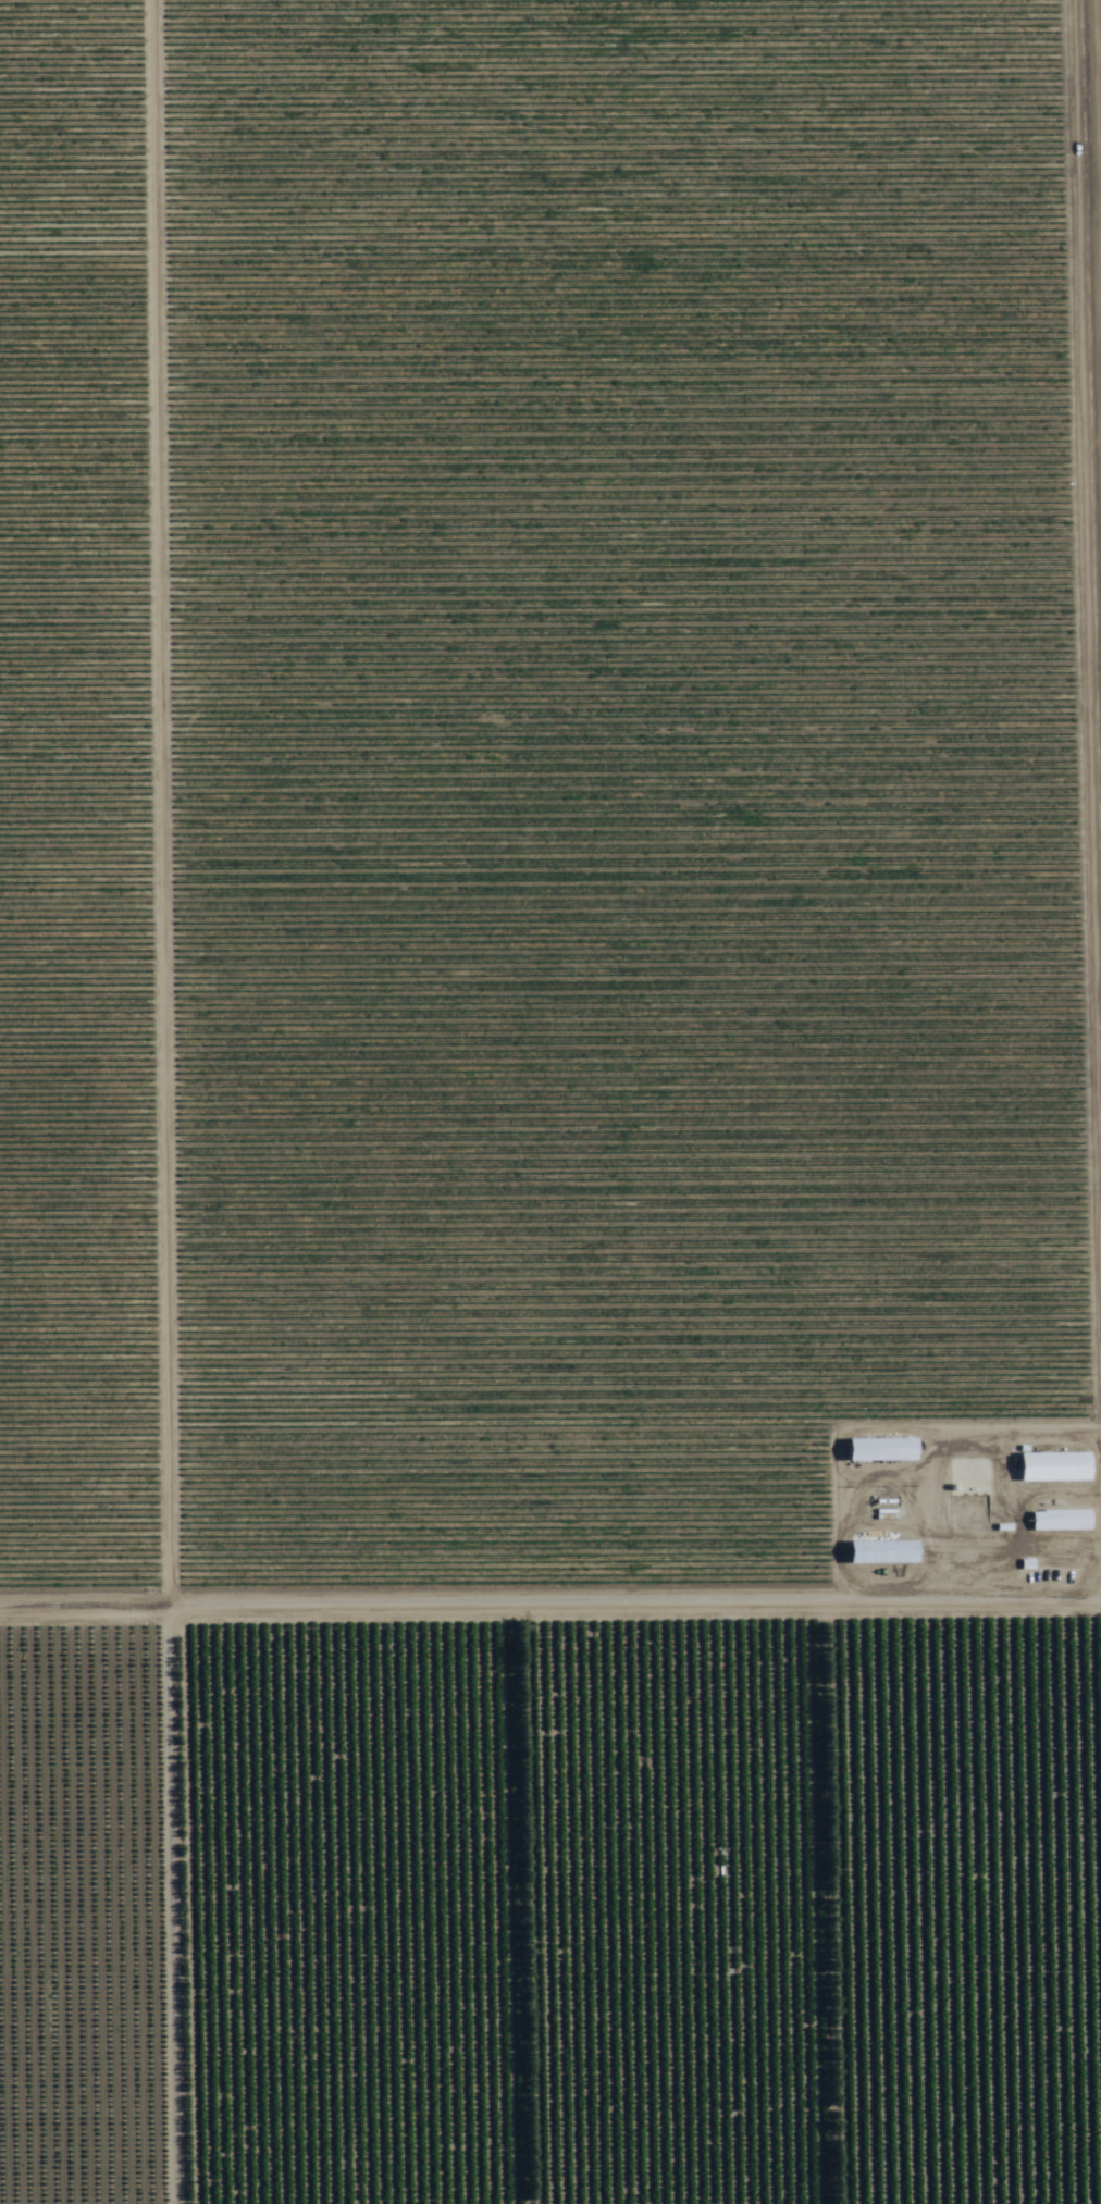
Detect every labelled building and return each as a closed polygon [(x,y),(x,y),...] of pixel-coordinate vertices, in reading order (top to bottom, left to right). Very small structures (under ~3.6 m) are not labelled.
[(917,1461),(917,1438),(848,1438),(848,1461),(917,1461)] [(1091,1482),(1091,1453),(1019,1453),(1019,1482),(1091,1482)] [(1091,1531),(1091,1511),(1031,1511),(1031,1531),(1091,1531)] [(850,1542),(850,1563),(918,1563),(918,1542),(850,1542)]
